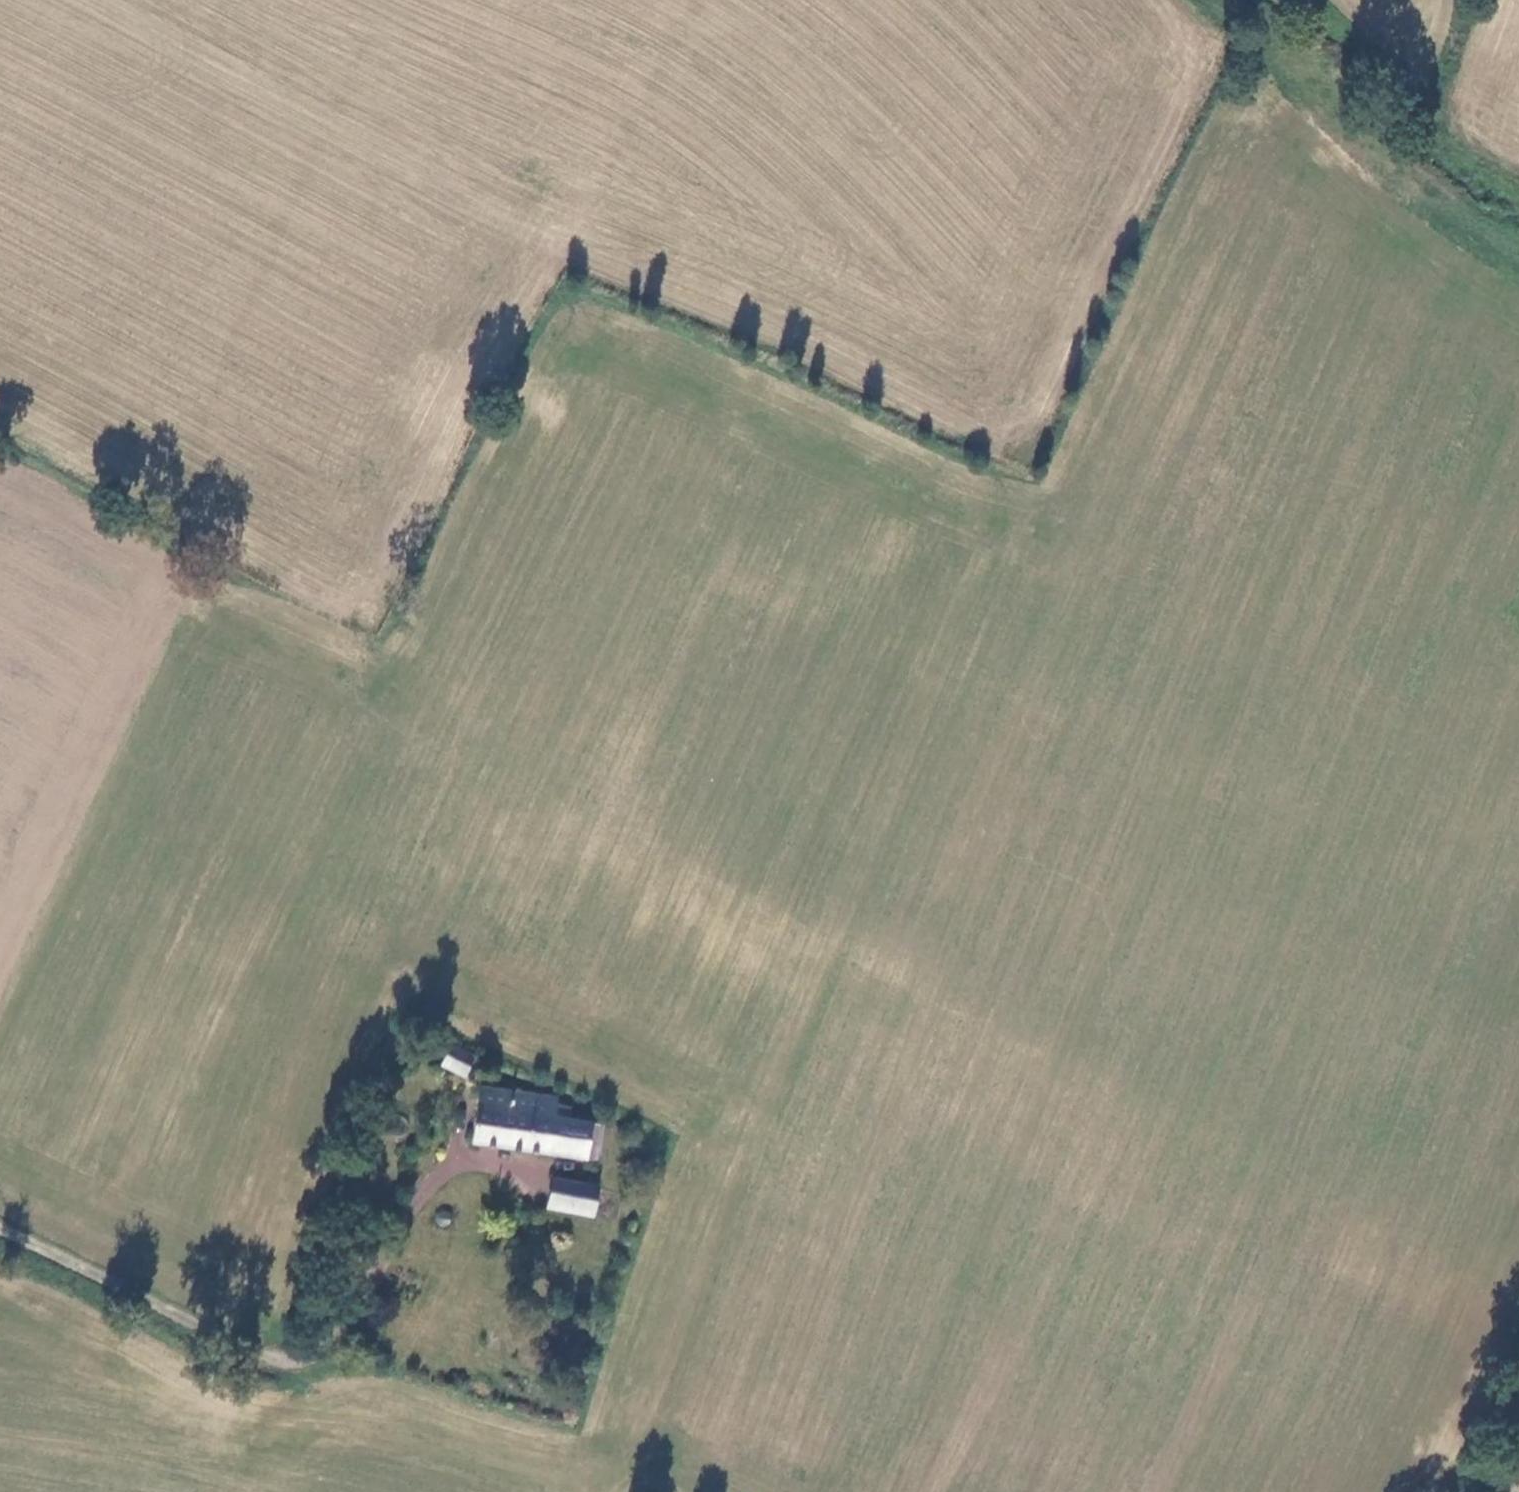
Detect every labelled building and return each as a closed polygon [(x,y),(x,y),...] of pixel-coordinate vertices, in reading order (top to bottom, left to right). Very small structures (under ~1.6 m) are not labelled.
[(464,1059),(440,1047),(432,1063),(457,1075),(464,1059)] [(467,1144),(593,1158),(597,1122),(562,1118),(563,1107),(552,1106),(553,1100),(473,1091),(467,1144)] [(593,1216),(597,1185),(549,1179),(544,1210),(593,1216)]
